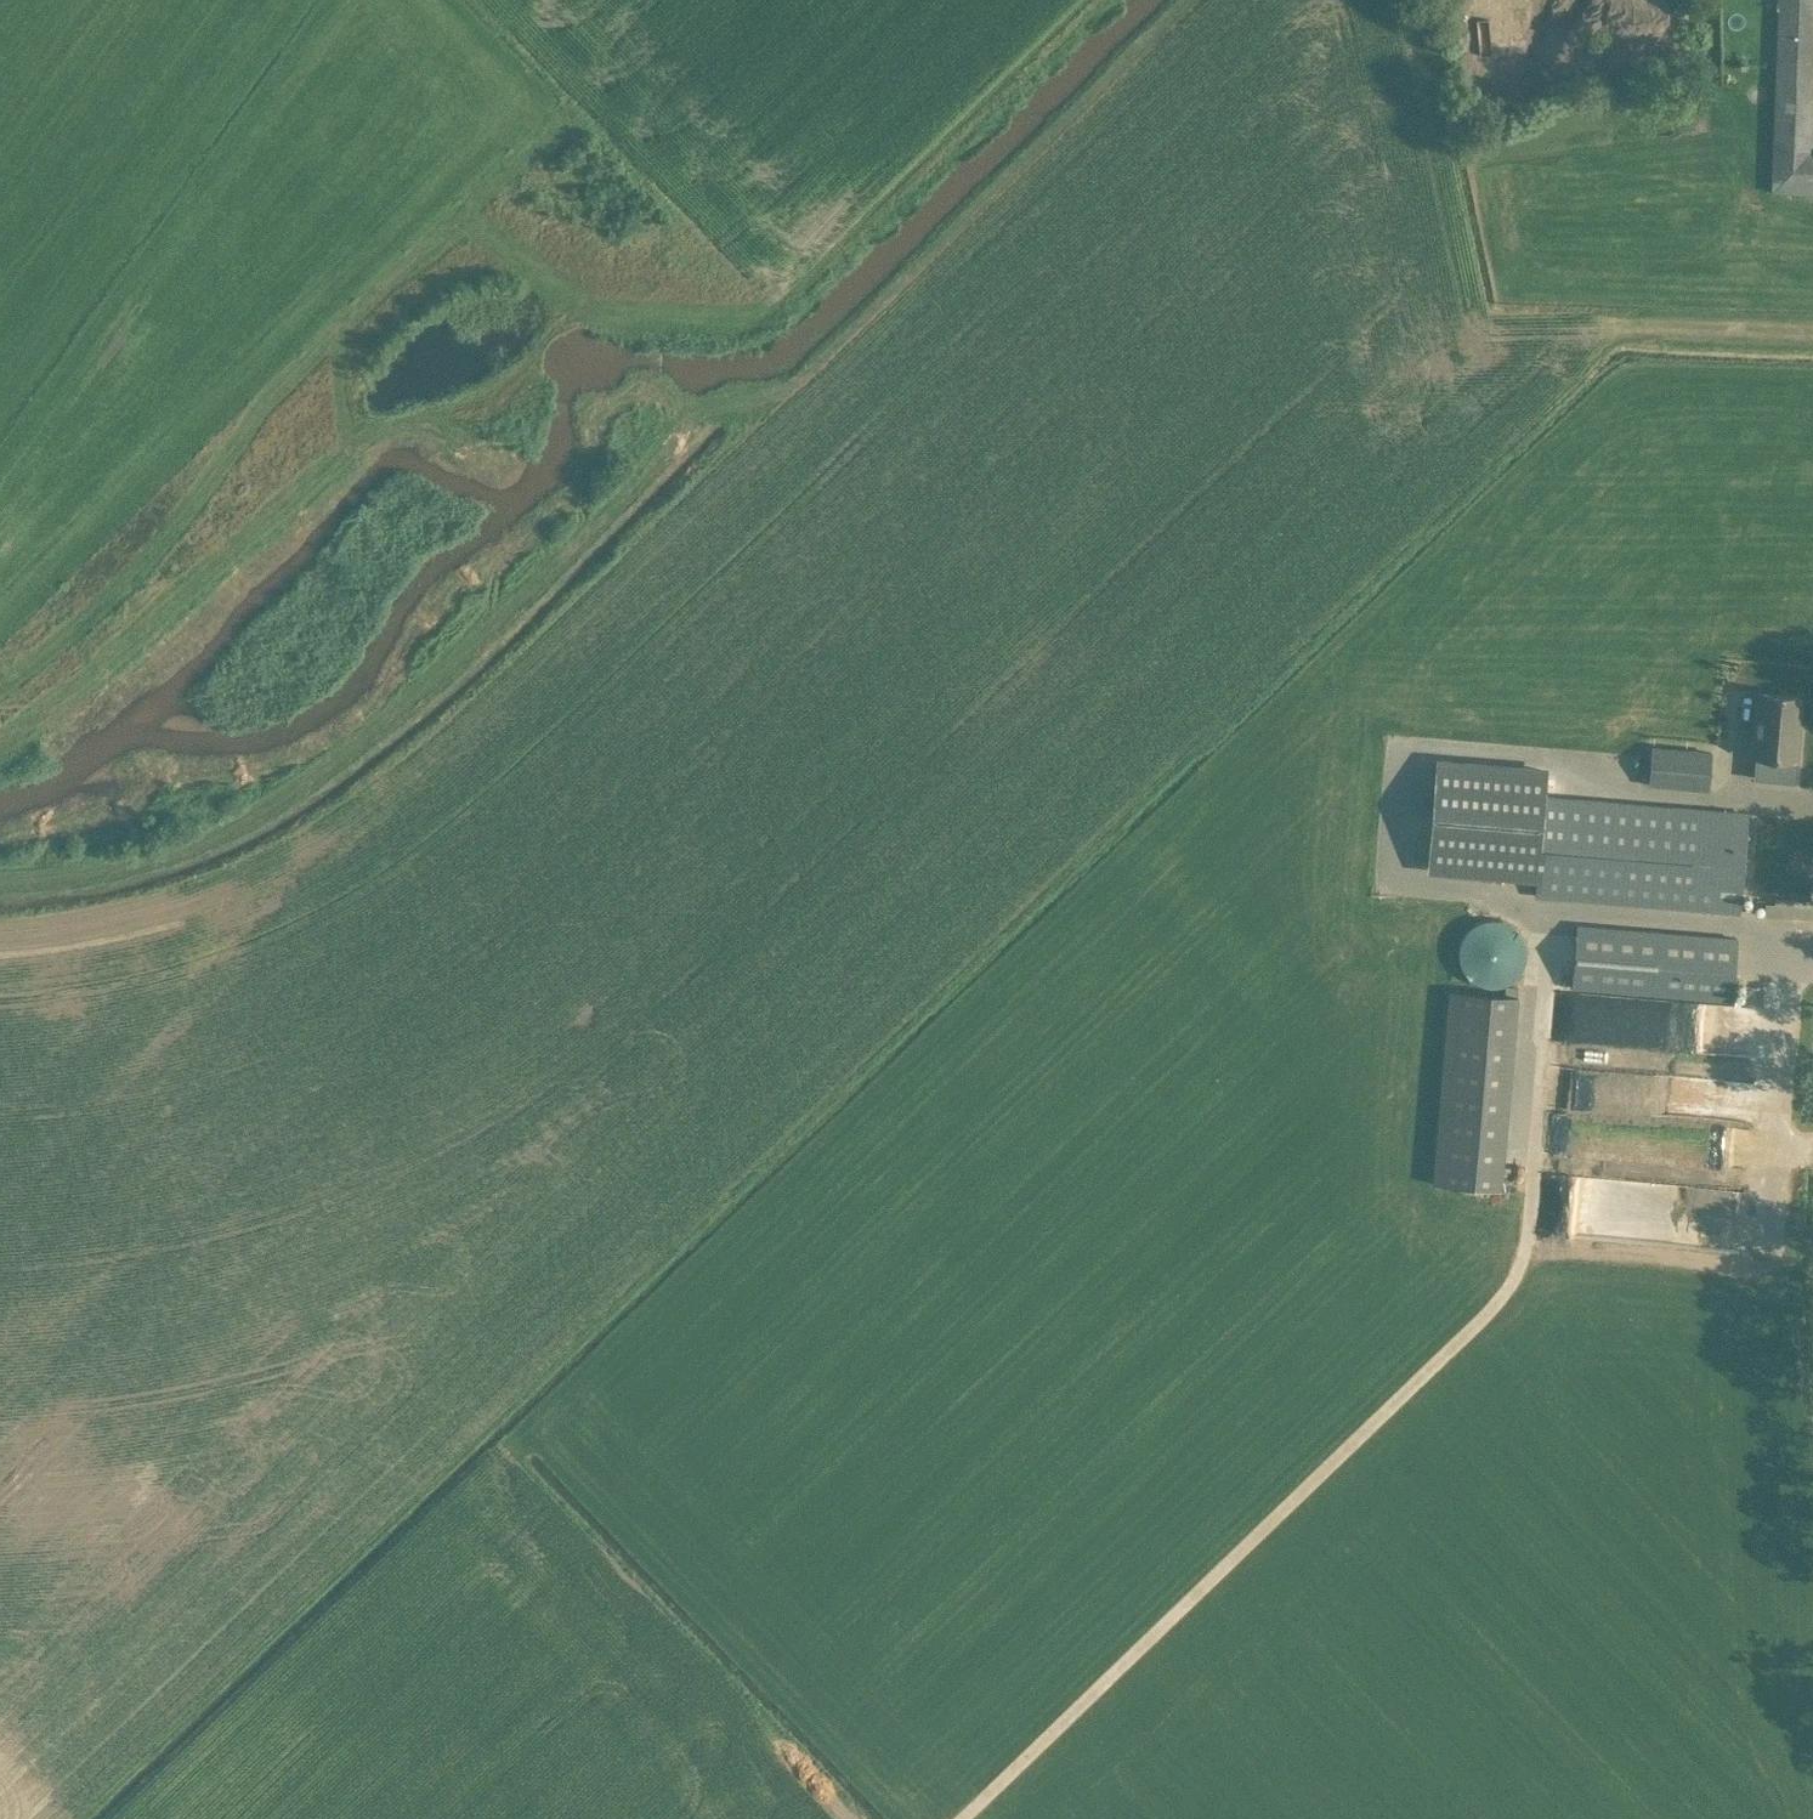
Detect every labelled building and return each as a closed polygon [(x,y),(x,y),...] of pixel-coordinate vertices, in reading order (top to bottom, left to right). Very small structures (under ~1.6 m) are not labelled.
[(1812,148),(1812,137),(1812,0),(1779,0),(1772,191),(1812,192),(1812,148)] [(1749,755),(1797,759),(1801,724),(1797,723),(1799,696),(1755,692),(1749,755)] [(1649,783),(1710,789),(1713,751),(1653,746),(1649,783)] [(1538,895),(1739,911),(1747,813),(1545,797),(1548,766),(1436,756),(1427,872),(1539,881),(1538,895)] [(1812,919),(1812,885),(1810,885),(1810,904),(1765,902),(1765,916),(1812,919)] [(1485,985),(1491,986),(1496,986),(1501,985),(1505,983),(1511,981),(1516,977),(1520,973),(1523,968),(1525,964),(1527,957),(1527,949),(1526,944),(1525,941),(1521,934),(1519,931),(1516,927),(1512,924),(1507,921),(1503,920),(1498,919),(1492,919),(1486,919),(1481,921),(1475,924),(1471,927),(1467,931),(1464,936),(1462,941),(1460,948),(1460,954),(1461,961),(1462,964),(1465,969),(1468,974),(1473,979),(1475,981),(1479,984),(1485,985)] [(1571,988),(1732,1003),(1732,1001),(1737,938),(1577,925),(1571,988)] [(1433,1183),(1501,1189),(1518,995),(1450,989),(1433,1183)] [(1718,1143),(1720,1163),(1735,1162),(1733,1141),(1718,1143)]
